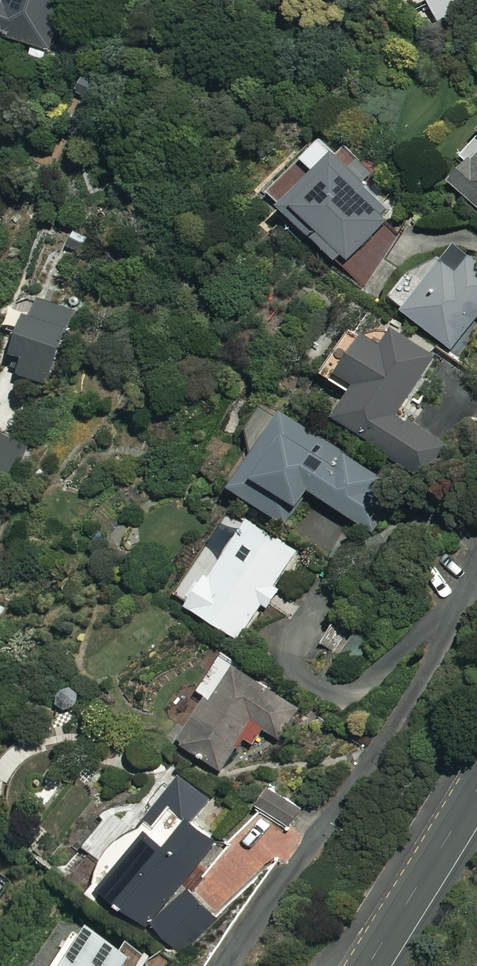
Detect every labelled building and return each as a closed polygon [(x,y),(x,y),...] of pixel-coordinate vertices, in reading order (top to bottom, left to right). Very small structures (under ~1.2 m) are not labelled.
[(0,17),(0,38),(56,57),(76,0),(6,0),(0,17)] [(437,19),(476,1),(476,0),(428,0),(437,19)] [(464,161),(472,168),(456,185),(476,204),(476,147),(464,161)] [(409,232),(343,164),(291,214),(342,266),(350,259),(365,275),(409,232)] [(464,250),(433,287),(417,274),(394,302),(454,351),(476,322),(476,261),(464,250)] [(75,318),(25,299),(12,334),(27,339),(16,369),(26,373),(23,379),(49,389),(75,318)] [(441,363),(401,334),(387,354),(375,345),(345,387),(361,398),(343,422),(426,482),(451,448),(404,414),(441,363)] [(286,419),(271,409),(254,434),(261,463),(240,494),(295,531),(318,496),(376,534),(404,491),(289,415),(286,419)] [(301,557),(256,526),(230,563),(213,551),(180,598),(242,642),(301,557)] [(358,626),(345,616),(324,643),(338,653),(358,626)] [(211,702),(184,739),(234,776),(268,730),(281,740),(302,712),(228,658),(201,695),(211,702)] [(222,804),(184,780),(144,829),(130,836),(115,849),(106,867),(102,886),(91,898),(107,912),(115,903),(177,947),(313,817),(276,788),(228,851),(202,830),(222,804)] [(58,965),(149,965),(152,960),(127,946),(120,958),(94,943),(90,951),(72,941),(58,965)]
